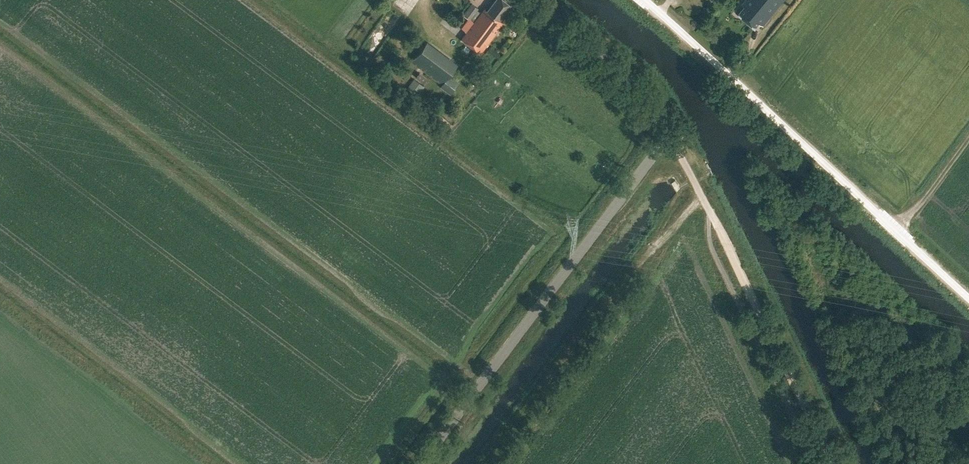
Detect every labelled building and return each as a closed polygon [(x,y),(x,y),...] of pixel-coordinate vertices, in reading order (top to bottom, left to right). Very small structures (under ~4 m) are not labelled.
[(466,31),(461,37),(481,52),(504,22),(500,20),(512,5),(506,0),(495,0),(487,10),(484,8),(481,12),(477,9),(478,8),(471,2),(458,19),(464,24),(461,27),(466,31)] [(745,0),(747,2),(740,11),(756,25),(759,21),(763,24),(783,0),(745,0)] [(419,72),(416,76),(423,81),(426,77),(419,72)] [(415,96),(424,86),(415,78),(406,88),(415,96)]
